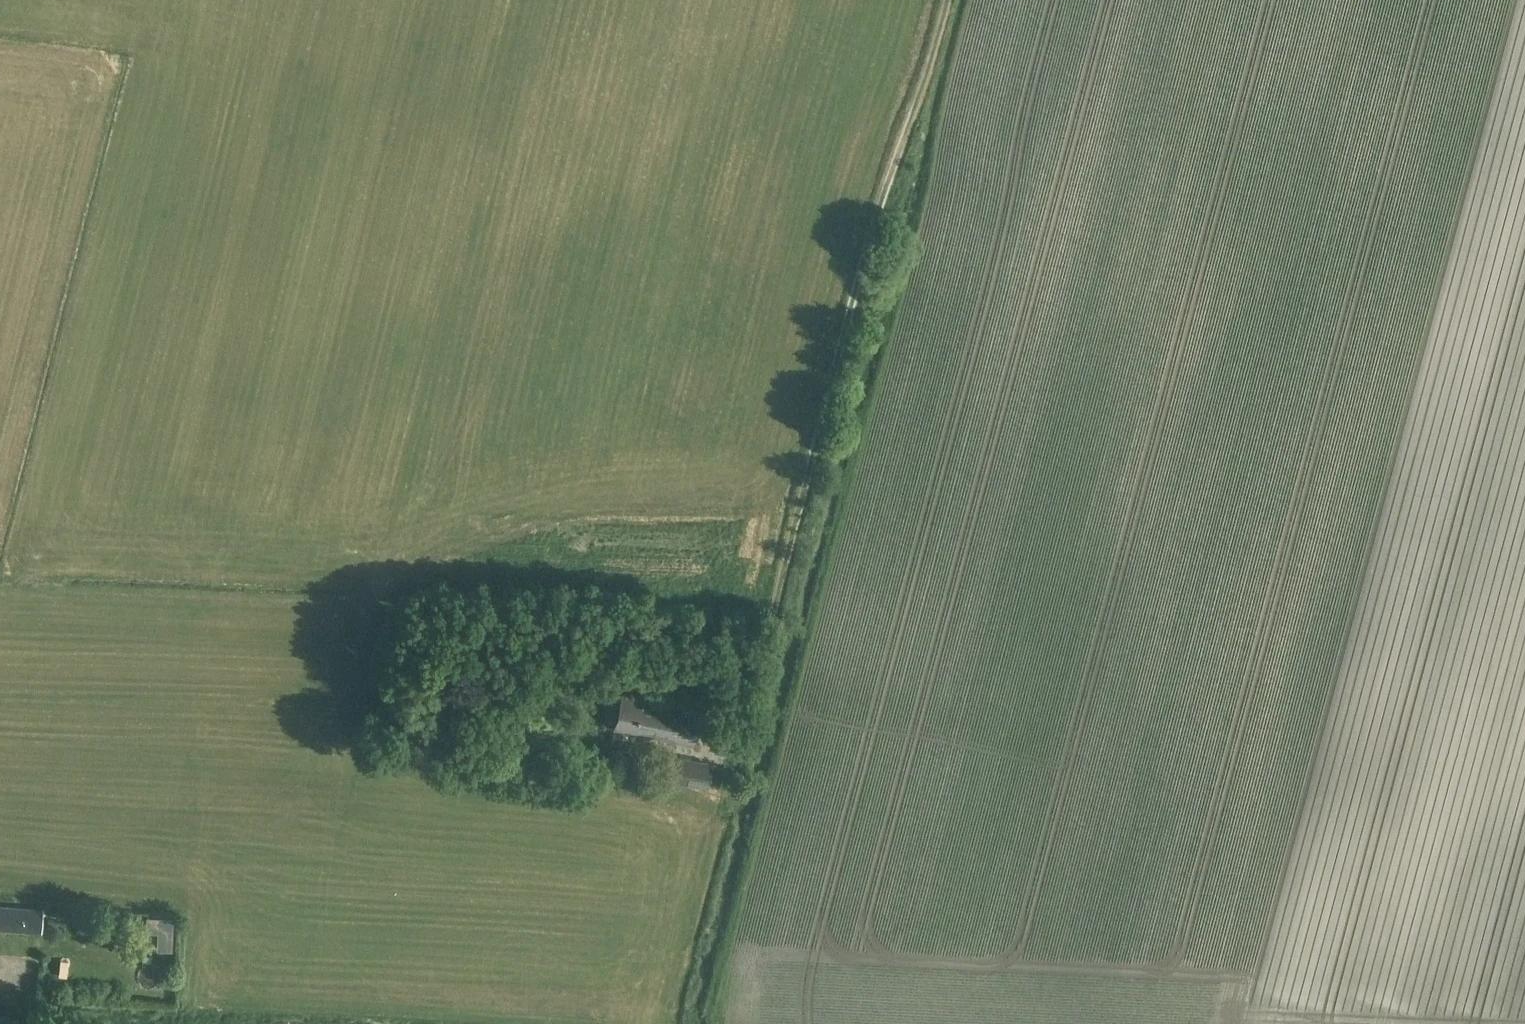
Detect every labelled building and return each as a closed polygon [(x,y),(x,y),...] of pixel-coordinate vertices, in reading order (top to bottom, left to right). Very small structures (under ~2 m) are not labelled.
[(701,713),(623,694),(615,728),(693,747),(701,713)] [(667,747),(652,745),(647,774),(663,776),(667,747)] [(712,761),(713,759),(679,753),(675,779),(720,786),(724,763),(712,761)]
